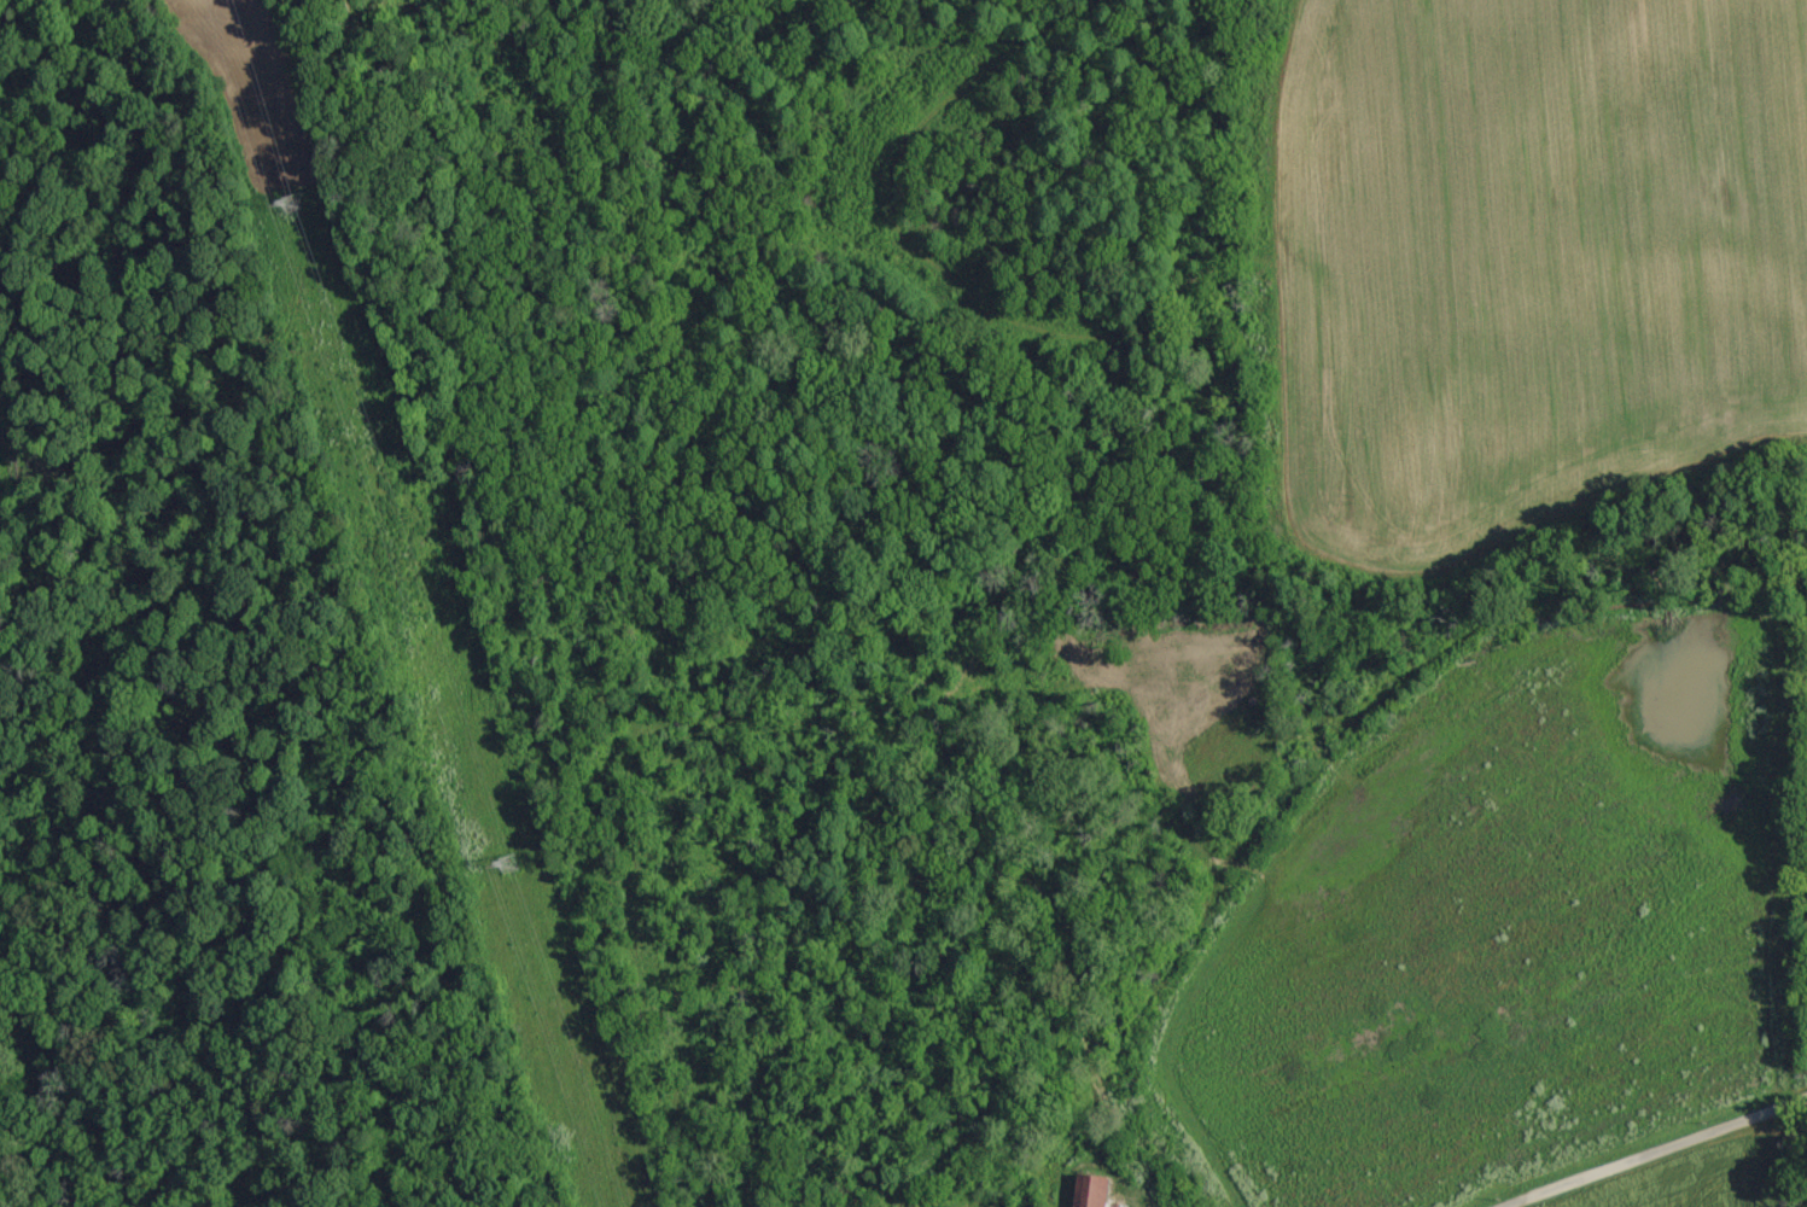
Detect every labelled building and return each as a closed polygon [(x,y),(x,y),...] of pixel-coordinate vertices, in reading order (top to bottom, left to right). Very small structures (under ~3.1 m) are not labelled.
[(1069,1175),(1066,1206),(1098,1206),(1101,1178),(1069,1175)]
